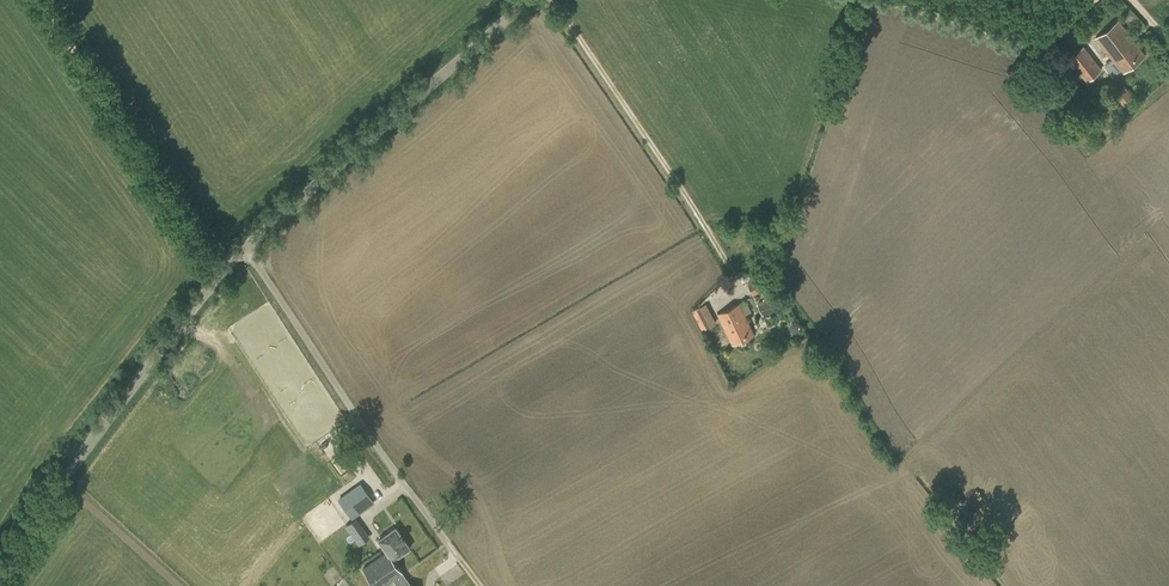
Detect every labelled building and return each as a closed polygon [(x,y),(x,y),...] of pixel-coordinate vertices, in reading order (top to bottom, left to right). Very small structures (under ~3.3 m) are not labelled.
[(1122,72),(1144,55),(1118,20),(1095,37),(1122,72)] [(1085,83),(1102,69),(1084,45),(1066,58),(1085,83)] [(1123,105),(1132,97),(1124,86),(1114,94),(1123,105)] [(748,283),(753,293),(769,285),(764,275),(748,283)] [(763,314),(778,307),(772,295),(757,302),(763,314)] [(740,303),(746,312),(752,309),(745,299),(740,303)] [(733,344),(753,334),(738,303),(718,313),(733,344)] [(705,304),(691,311),(702,331),(716,324),(705,304)] [(360,483),(339,499),(352,517),(373,502),(360,483)] [(355,538),(365,531),(361,525),(351,532),(355,538)] [(403,574),(393,560),(410,548),(395,527),(379,539),(387,551),(363,569),(375,585),(386,585),(403,574)]
